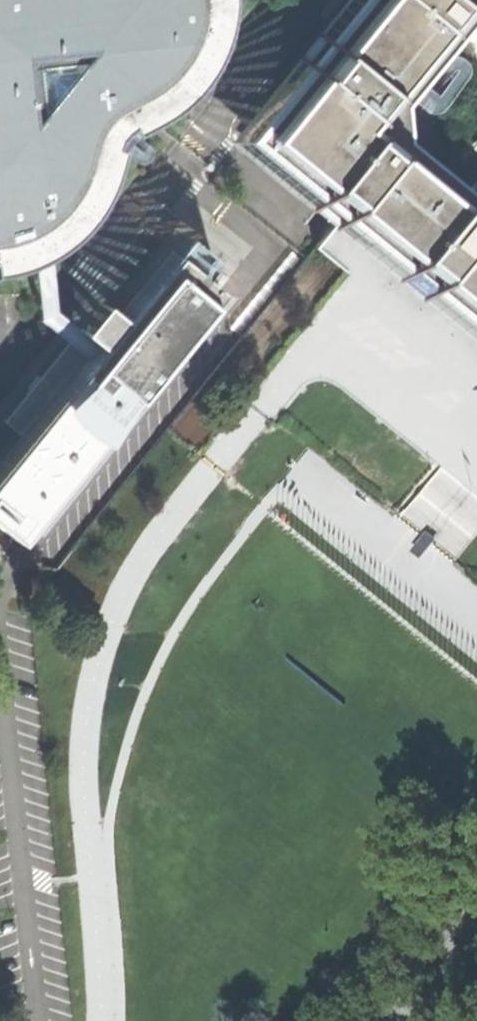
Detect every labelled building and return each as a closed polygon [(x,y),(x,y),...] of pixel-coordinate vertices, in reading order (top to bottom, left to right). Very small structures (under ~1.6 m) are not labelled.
[(12,273),(33,267),(42,262),(53,257),(58,254),(71,244),(90,228),(104,208),(115,187),(126,150),(122,148),(121,144),(127,135),(133,131),(139,135),(176,112),(196,95),(212,75),(224,51),(230,31),(234,11),(235,0),(0,0),(0,276),(12,273)] [(226,136),(274,177),(285,184),(332,226),(316,246),(476,377),(476,195),(407,140),(404,102),(476,13),(476,0),(340,0),(226,136)] [(0,464),(0,524),(20,541),(224,288),(175,248),(103,337),(92,351),(0,464)] [(58,254),(42,262),(47,315),(55,321),(92,351),(103,337),(65,308),(60,304),(58,254)] [(435,523),(421,541),(432,549),(446,531),(435,523)]
